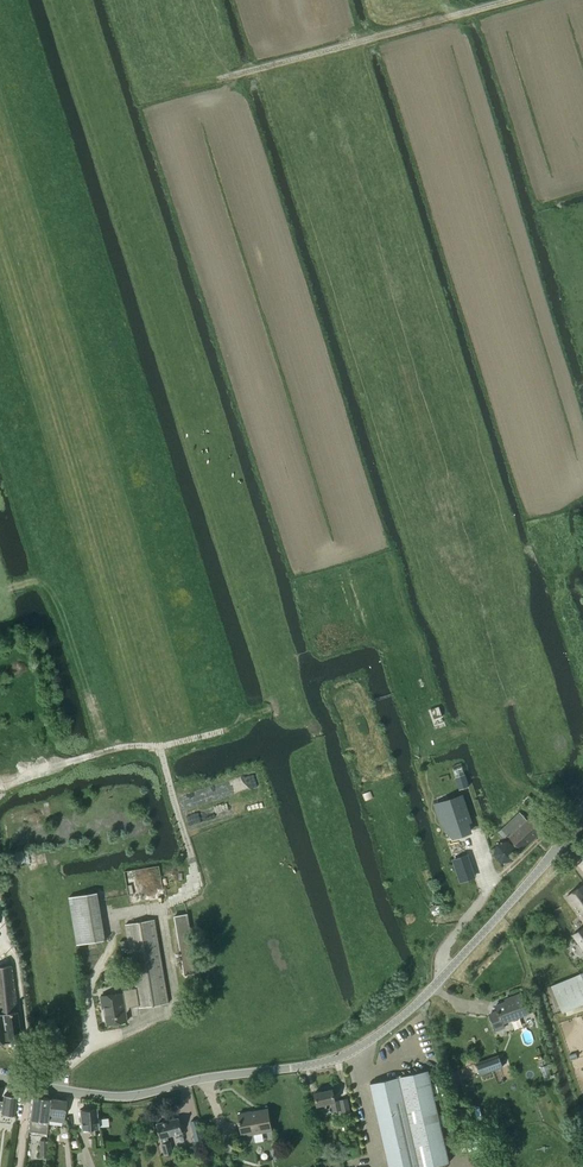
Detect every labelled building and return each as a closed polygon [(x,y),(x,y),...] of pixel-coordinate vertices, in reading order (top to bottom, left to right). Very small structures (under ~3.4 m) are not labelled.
[(469,786),(465,774),(455,777),(459,790),(469,786)] [(463,799),(437,808),(443,825),(450,823),(455,840),(472,834),(467,820),(469,819),(463,799)] [(546,828),(533,815),(528,820),(520,811),(502,828),(523,850),(546,828)] [(23,850),(14,852),(17,866),(25,864),(23,850)] [(467,856),(454,860),(461,880),(474,876),(467,856)] [(567,897),(582,920),(582,885),(567,897)] [(77,944),(106,940),(98,892),(69,897),(77,944)] [(185,975),(197,973),(188,914),(175,916),(185,975)] [(139,1008),(169,1003),(155,919),(126,924),(136,988),(121,990),(122,992),(101,996),(103,1008),(105,1008),(107,1024),(127,1021),(125,1008),(139,1005),(139,1008)] [(573,934),(582,948),(582,927),(573,934)] [(17,1011),(18,1011),(12,964),(0,966),(0,1043),(21,1040),(17,1011)] [(551,985),(562,1013),(582,1004),(582,972),(551,985)] [(496,1005),(498,1011),(490,1014),(496,1030),(505,1027),(503,1023),(529,1013),(522,993),(506,999),(507,1001),(496,1005)] [(499,1055),(476,1063),(480,1074),(503,1067),(499,1057),(499,1055)] [(449,1163),(428,1070),(370,1083),(389,1166),(430,1166),(449,1163)] [(317,1105),(318,1105),(319,1108),(321,1109),(325,1108),(327,1106),(326,1103),(332,1102),(334,1111),(337,1110),(338,1112),(342,1111),(343,1114),(350,1112),(347,1099),(335,1101),(333,1089),(315,1093),(317,1105)] [(1,1109),(1,1114),(13,1115),(15,1095),(3,1094),(2,1100),(0,1099),(0,1109),(1,1109)] [(29,1130),(47,1132),(47,1120),(50,1098),(32,1096),(29,1118),(30,1118),(29,1130)] [(63,1122),(66,1100),(50,1098),(47,1120),(63,1122)] [(92,1133),(98,1132),(97,1108),(79,1109),(80,1129),(91,1128),(92,1133)] [(239,1114),(243,1135),(271,1130),(268,1109),(239,1114)] [(157,1124),(161,1138),(162,1138),(163,1143),(161,1144),(164,1155),(174,1153),(171,1141),(168,1142),(166,1137),(183,1133),(179,1118),(157,1124)] [(197,1119),(190,1121),(196,1142),(203,1140),(197,1119)] [(47,1157),(47,1140),(39,1140),(39,1157),(47,1157)]
